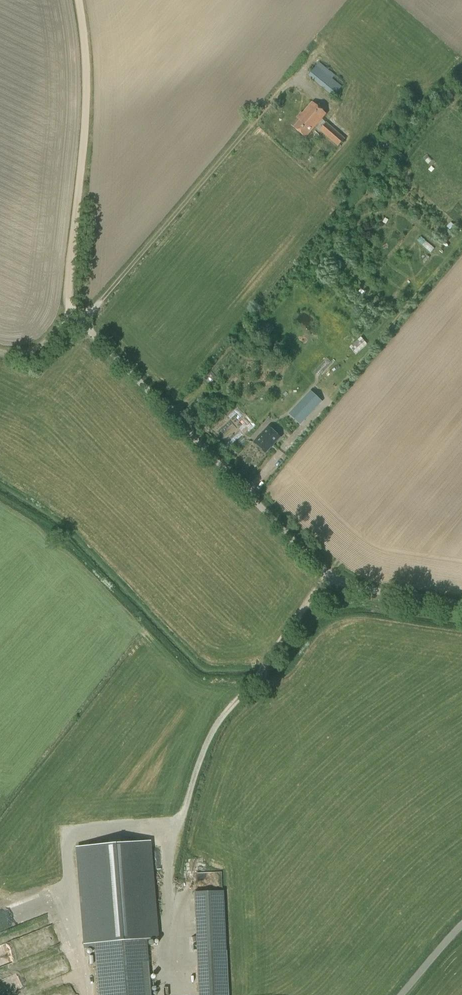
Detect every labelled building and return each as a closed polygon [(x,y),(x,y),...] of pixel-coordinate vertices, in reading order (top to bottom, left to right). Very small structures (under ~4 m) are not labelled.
[(334,96),(342,87),(337,83),(339,80),(319,63),(309,76),(334,96)] [(327,114),(312,102),(302,113),(301,112),(296,118),(299,121),(293,128),(306,138),(315,128),(320,131),(338,147),(345,139),(322,119),(327,114)] [(400,294),(396,291),(391,299),(394,301),(400,294)] [(367,344),(362,337),(350,347),(355,354),(367,344)] [(312,372),(316,378),(322,373),(318,368),(312,372)] [(212,380),(218,377),(214,372),(209,375),(212,380)] [(322,402),(310,390),(289,414),(300,425),(322,402)] [(270,406),(276,411),(287,400),(281,395),(270,406)] [(266,454),(281,439),(269,428),(254,442),(266,454)] [(75,847),(75,849),(83,945),(83,948),(94,947),(97,994),(151,994),(146,940),(159,939),(157,921),(150,841),(75,847)] [(224,886),(199,886),(200,914),(195,914),(198,994),(228,994),(224,886)]
